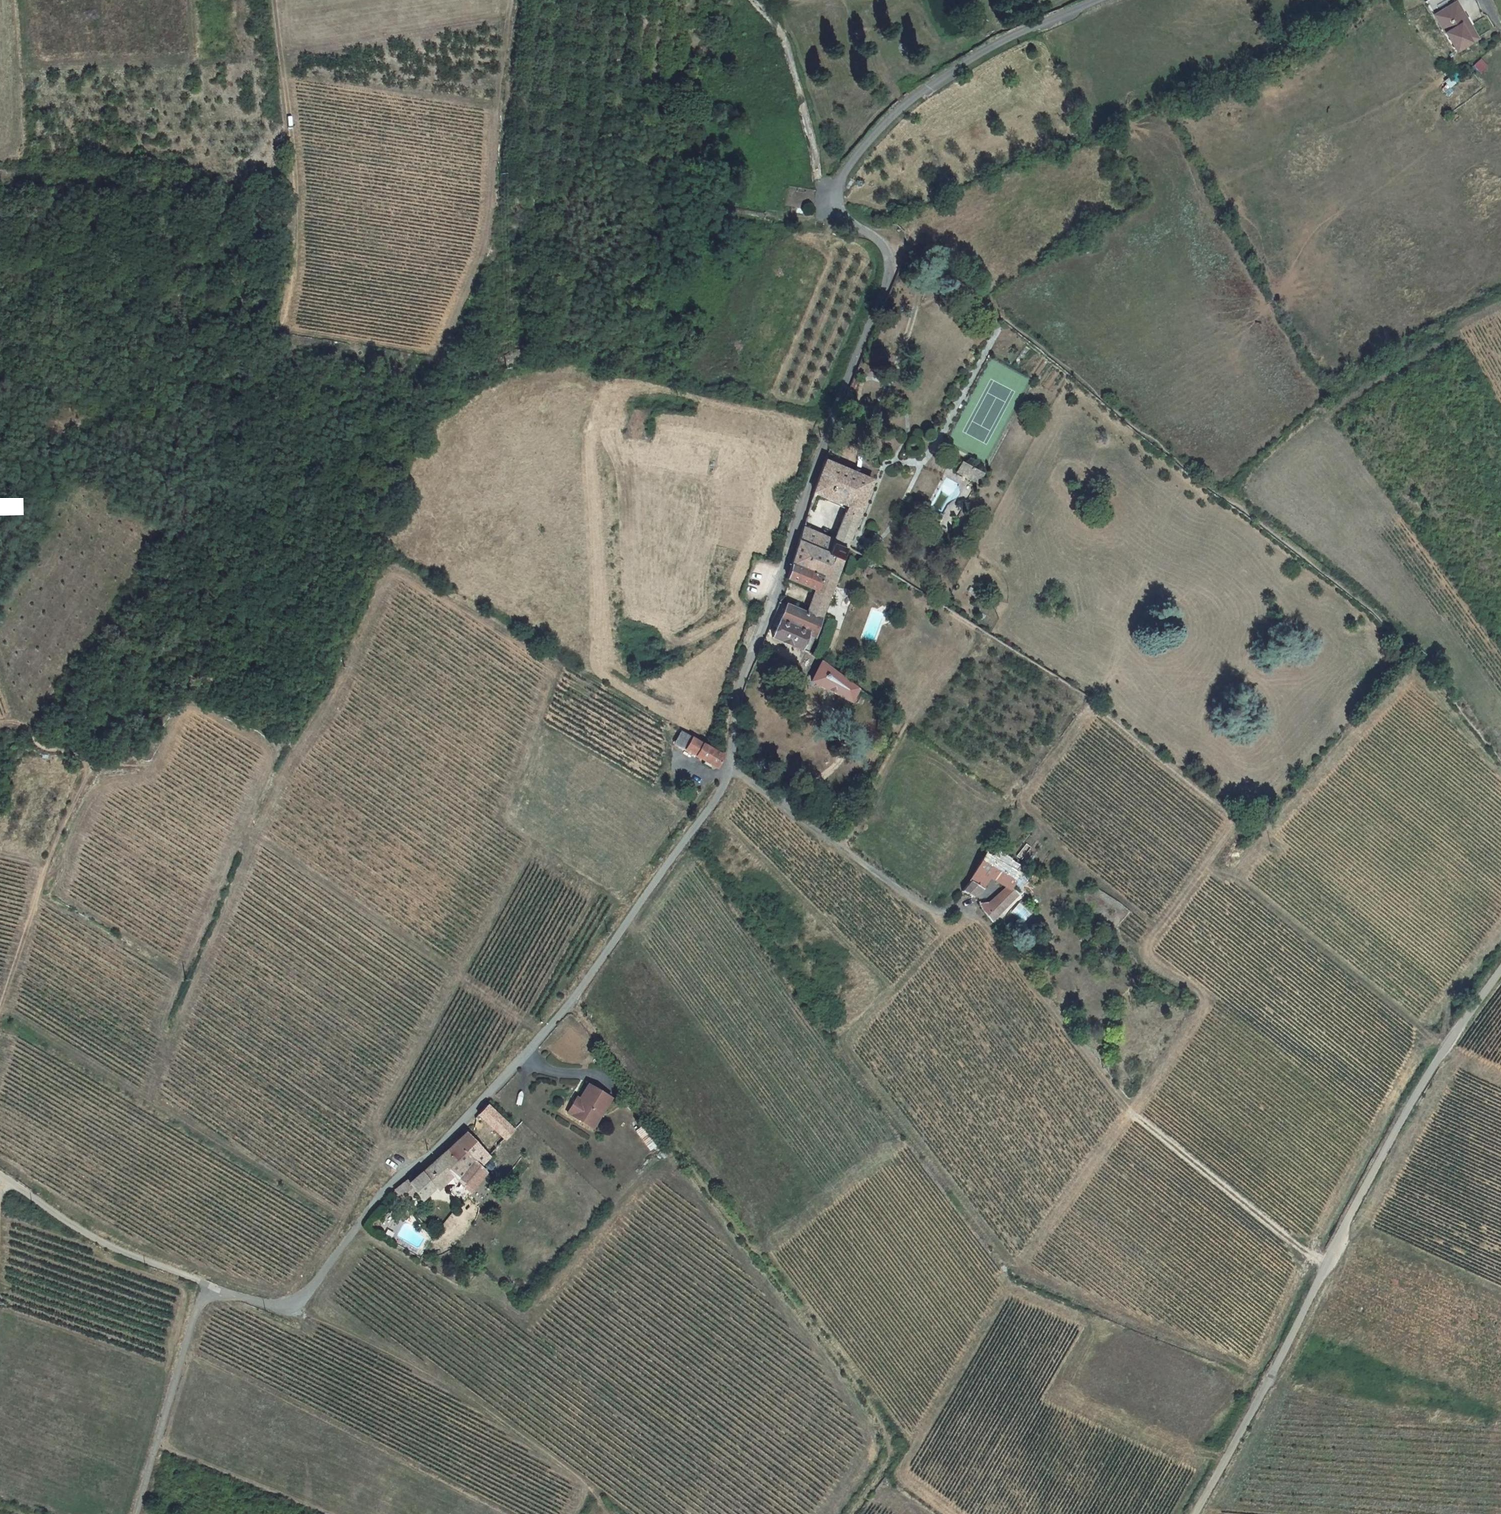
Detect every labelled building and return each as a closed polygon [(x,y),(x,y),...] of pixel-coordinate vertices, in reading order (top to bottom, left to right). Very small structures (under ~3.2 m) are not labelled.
[(1466,44),(1487,33),(1469,0),(1440,0),(1466,44)] [(1479,72),(1487,67),(1482,58),(1474,63),(1479,72)] [(814,545),(808,567),(837,579),(875,479),(830,460),(819,492),(850,505),(835,541),(805,528),(802,539),(814,545)] [(956,472),(978,485),(985,472),(963,460),(956,472)] [(802,539),(795,562),(808,567),(814,545),(802,539)] [(795,562),(790,577),(815,587),(806,611),(822,618),(837,579),(808,567),(795,562)] [(822,618),(806,611),(805,613),(787,607),(775,637),(809,650),(822,618)] [(816,681),(855,700),(861,688),(825,661),(816,681)] [(720,771),(726,760),(683,734),(677,744),(720,771)] [(972,878),(962,891),(973,898),(987,883),(994,873),(1013,887),(1020,875),(1015,872),(1020,864),(1011,858),(1012,857),(998,847),(992,857),(986,853),(972,878)] [(993,919),(1024,897),(1013,887),(985,908),(993,919)] [(613,1098),(591,1083),(581,1098),(579,1096),(569,1110),(593,1127),(613,1098)] [(519,1134),(490,1105),(479,1116),(508,1145),(519,1134)] [(469,1131),(417,1177),(414,1175),(398,1189),(409,1202),(422,1192),(427,1199),(453,1169),(461,1176),(452,1187),(467,1202),(493,1171),(486,1165),(494,1156),(469,1131)]
